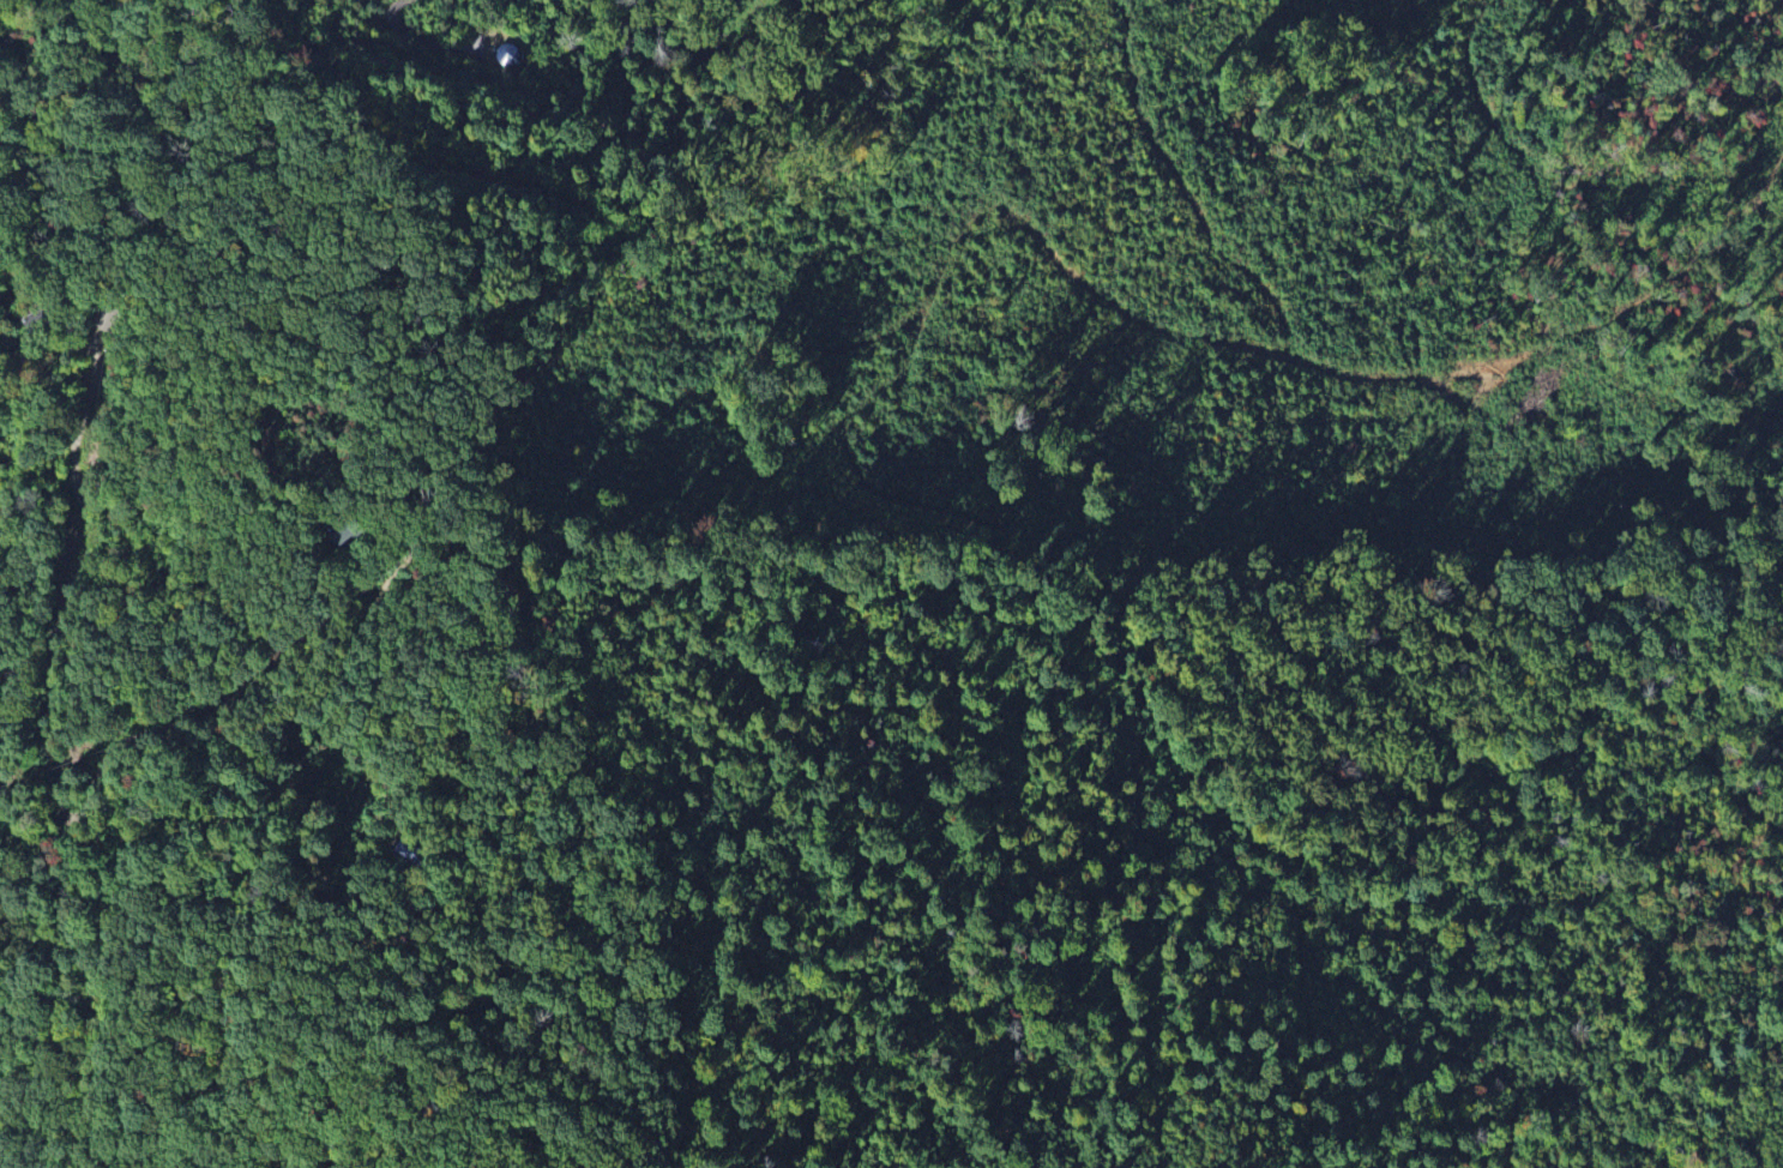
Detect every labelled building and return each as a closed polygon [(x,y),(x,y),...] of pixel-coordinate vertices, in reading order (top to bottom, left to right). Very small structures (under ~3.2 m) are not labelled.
[(518,47),(509,47),(510,58),(505,58),(505,67),(519,67),(518,47)]
